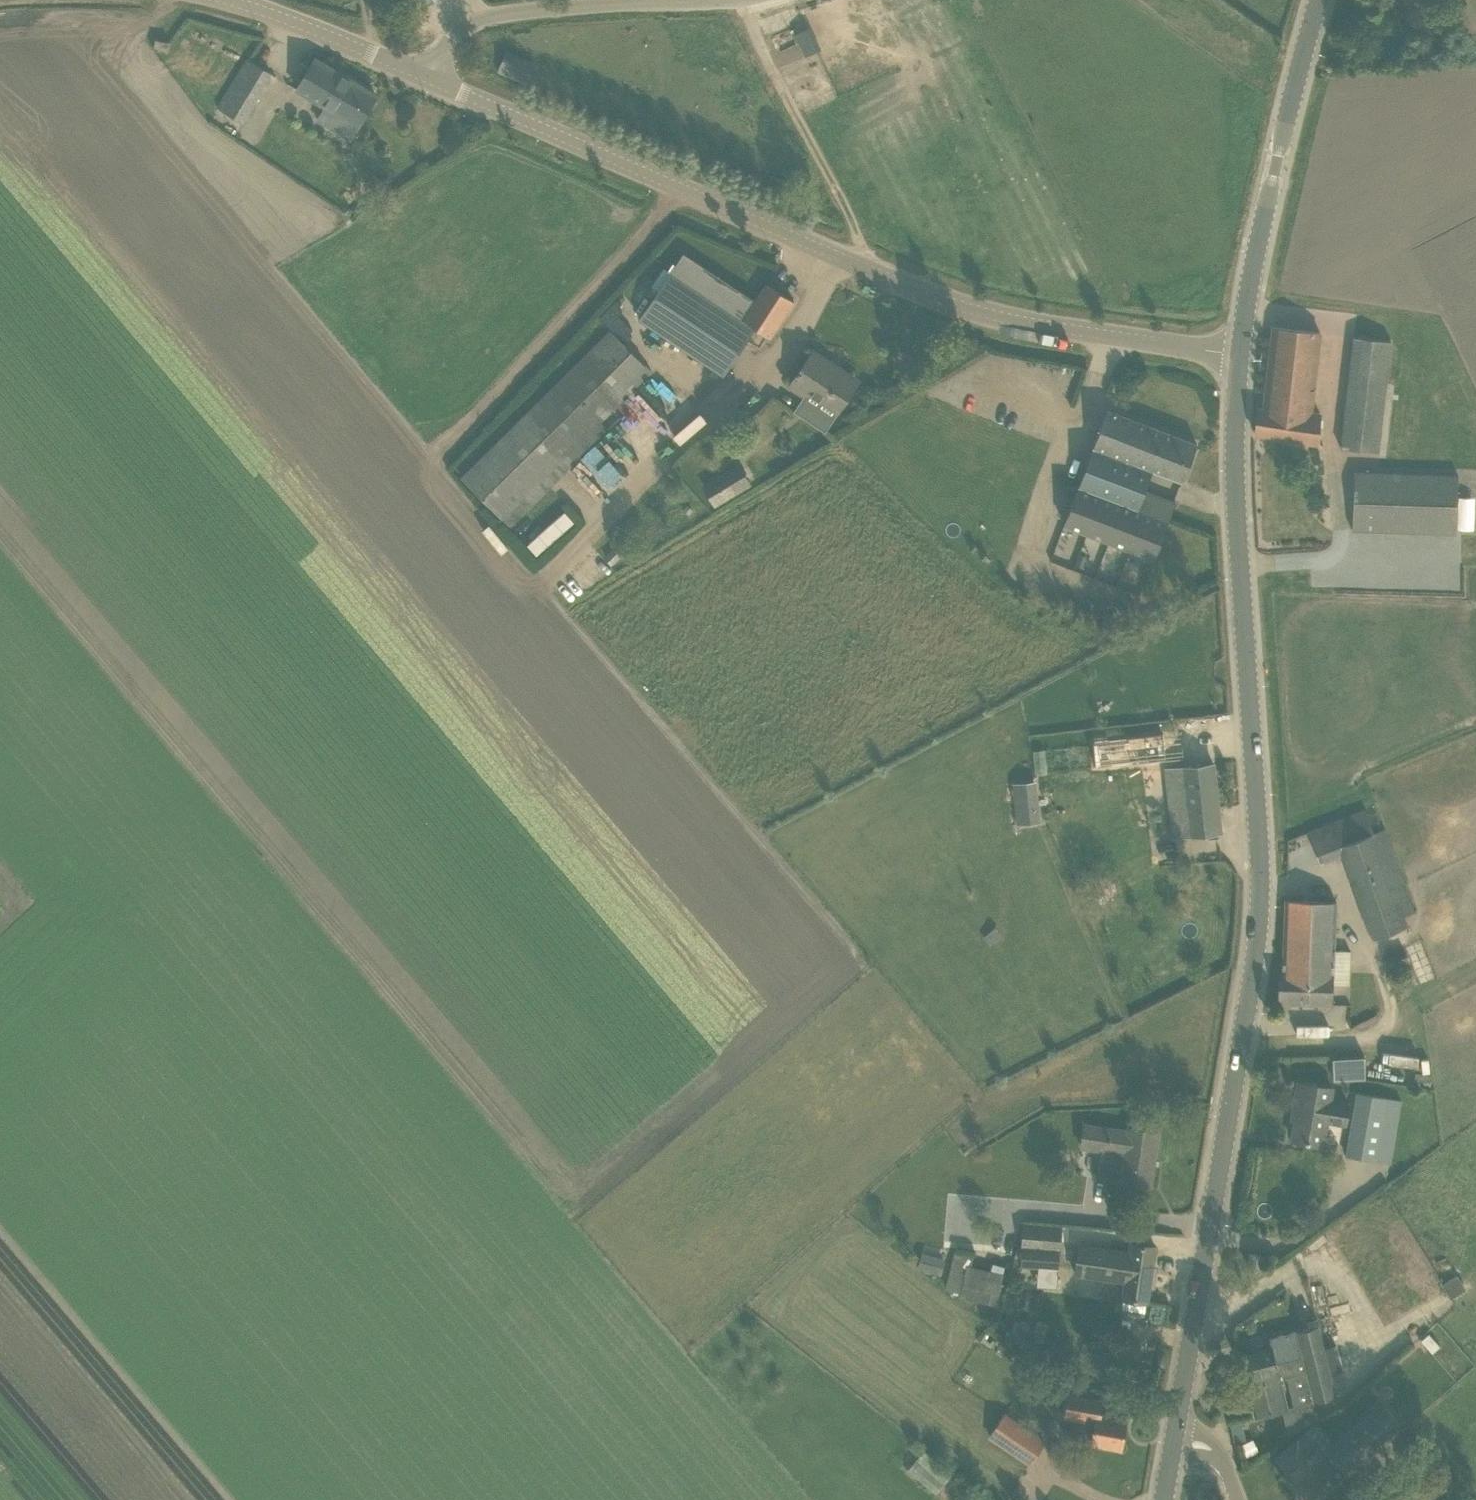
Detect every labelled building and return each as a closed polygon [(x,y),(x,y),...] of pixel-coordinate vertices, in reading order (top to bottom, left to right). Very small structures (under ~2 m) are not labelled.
[(811,28),(798,31),(804,53),(817,50),(811,28)] [(168,52),(170,42),(156,39),(154,49),(168,52)] [(497,72),(527,85),(537,62),(525,57),(524,59),(516,56),(517,54),(507,49),(497,72)] [(248,59),(219,107),(243,121),(272,73),(248,59)] [(358,125),(376,95),(315,59),(297,89),(358,125)] [(741,319),(754,299),(739,289),(684,253),(639,319),(724,375),(755,328),(741,319)] [(771,337),(794,301),(767,283),(755,300),(743,319),(771,337)] [(1256,435),(1318,444),(1323,413),(1312,412),(1321,331),(1273,327),(1266,408),(1258,407),(1256,435)] [(555,468),(613,410),(628,395),(652,371),(611,330),(514,427),(555,468)] [(1340,448),(1379,452),(1392,341),(1353,337),(1340,448)] [(838,412),(857,383),(828,364),(830,362),(813,351),(789,386),(806,397),(809,392),(838,412)] [(1110,452),(1136,462),(1151,426),(1108,409),(1078,486),(1095,493),(1096,491),(1110,452)] [(1151,426),(1136,462),(1153,469),(1183,482),(1193,455),(1197,444),(1151,426)] [(555,468),(514,427),(462,478),(503,519),(555,468)] [(715,507),(752,485),(739,463),(702,485),(715,507)] [(1459,475),(1355,471),(1352,530),(1456,534),(1459,475)] [(1078,486),(1064,524),(1081,530),(1087,533),(1102,495),(1095,493),(1078,486)] [(1174,503),(1175,501),(1145,489),(1137,509),(1145,512),(1168,521),(1174,503)] [(1102,495),(1087,533),(1106,540),(1109,541),(1123,504),(1102,495)] [(1130,550),(1145,512),(1137,509),(1123,504),(1109,541),(1130,550)] [(565,509),(529,543),(539,554),(575,520),(565,509)] [(1130,550),(1154,559),(1168,521),(1145,512),(1130,550)] [(623,555),(615,546),(604,556),(612,565),(623,555)] [(1096,768),(1167,760),(1164,733),(1093,741),(1096,768)] [(1182,767),(1166,769),(1166,771),(1170,807),(1172,807),(1175,836),(1189,835),(1218,832),(1218,835),(1221,834),(1220,832),(1221,832),(1214,763),(1182,767)] [(1040,822),(1039,808),(1015,810),(1017,824),(1040,822)] [(1339,845),(1342,854),(1373,938),(1407,926),(1404,917),(1415,912),(1386,828),(1339,845)] [(1336,901),(1285,899),(1284,951),(1334,953),(1336,901)] [(1384,954),(1394,981),(1413,973),(1403,947),(1384,954)] [(1334,953),(1284,951),(1283,971),(1279,971),(1278,1002),(1333,1004),(1334,953)] [(1400,1035),(1405,1065),(1431,1061),(1426,1031),(1400,1035)] [(1366,1077),(1366,1055),(1334,1055),(1334,1077),(1366,1077)] [(1332,1088),(1299,1082),(1294,1110),(1297,1111),(1292,1140),(1322,1145),(1327,1120),(1345,1124),(1349,1104),(1330,1101),(1332,1088)] [(1401,1100),(1357,1092),(1346,1155),(1390,1163),(1401,1100)] [(1120,1181),(1151,1185),(1158,1132),(1128,1128),(1127,1130),(1085,1124),(1081,1147),(1124,1153),(1120,1181)] [(1024,1225),(1022,1246),(1021,1264),(1039,1266),(1039,1272),(1045,1273),(1044,1287),(1058,1288),(1060,1250),(1061,1228),(1024,1225)] [(996,1231),(994,1257),(1012,1259),(1014,1232),(996,1231)] [(1127,1281),(1125,1299),(1147,1302),(1155,1246),(1131,1242),(1130,1252),(1080,1244),(1075,1273),(1127,1281)] [(923,1249),(918,1265),(941,1272),(946,1257),(923,1249)] [(1006,1268),(973,1261),(975,1254),(953,1249),(944,1290),(999,1302),(1006,1268)] [(1263,1255),(1251,1253),(1249,1267),(1260,1269),(1263,1255)] [(1457,1274),(1441,1284),(1450,1298),(1466,1288),(1457,1274)] [(1022,1347),(1024,1339),(1027,1328),(1017,1325),(1018,1321),(1014,1320),(1007,1343),(1014,1345),(1022,1347)] [(1037,1334),(1045,1336),(1049,1324),(1037,1320),(1033,1333),(1037,1334)] [(1306,1371),(1314,1400),(1336,1395),(1318,1325),(1269,1337),(1272,1349),(1240,1357),(1245,1378),(1277,1369),(1276,1363),(1290,1360),(1291,1364),(1304,1361),(1307,1371),(1306,1371)] [(1245,1378),(1254,1415),(1288,1407),(1280,1378),(1287,1376),(1306,1371),(1307,1371),(1304,1361),(1291,1364),(1290,1360),(1276,1363),(1277,1369),(1245,1378)] [(1141,1366),(1140,1376),(1148,1377),(1150,1368),(1141,1366)] [(1121,1448),(1127,1419),(1101,1414),(1103,1398),(1068,1391),(1063,1417),(1072,1419),(1070,1436),(1072,1440),(1091,1442),(1121,1448)] [(1317,1418),(1314,1400),(1293,1405),(1299,1429),(1317,1418)] [(1286,1472),(1287,1473),(1293,1481),(1304,1493),(1326,1474),(1339,1463),(1347,1473),(1402,1426),(1382,1404),(1323,1455),(1303,1433),(1277,1456),(1289,1470),(1286,1472)] [(1002,1413),(989,1435),(1030,1463),(1044,1441),(1002,1413)] [(1230,1422),(1232,1432),(1243,1429),(1241,1419),(1230,1422)]
